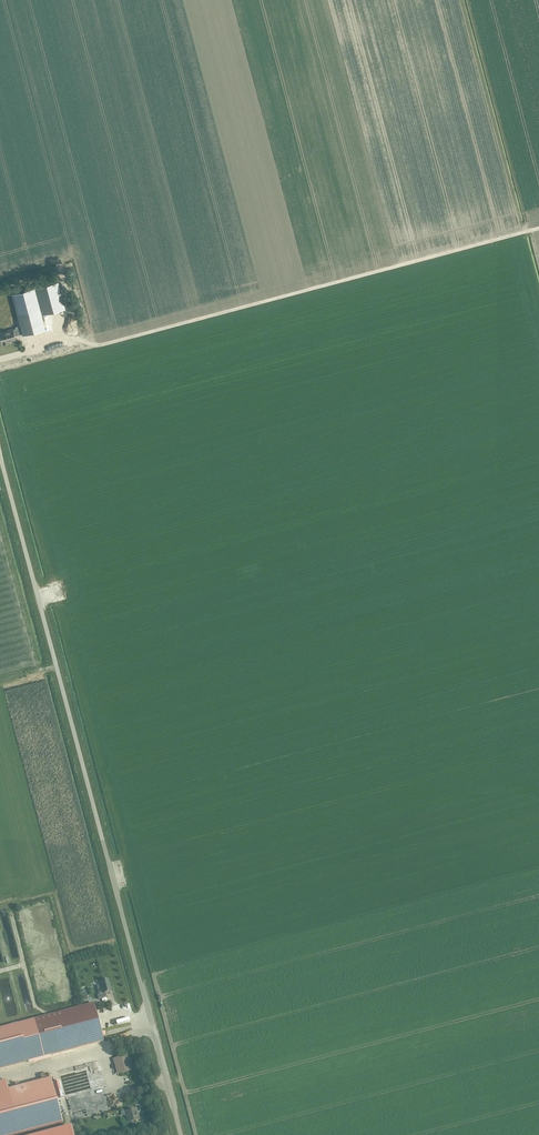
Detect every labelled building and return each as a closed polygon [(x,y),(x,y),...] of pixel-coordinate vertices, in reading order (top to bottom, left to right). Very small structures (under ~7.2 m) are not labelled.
[(59,283),(36,289),(42,313),(65,307),(59,283)] [(20,326),(23,334),(45,328),(35,289),(12,295),(20,326)] [(20,326),(15,327),(16,329),(13,329),(5,331),(6,331),(0,333),(0,337),(2,343),(3,343),(3,344),(9,342),(9,341),(16,340),(15,336),(23,334),(20,326)] [(98,999),(107,997),(106,993),(111,992),(108,979),(100,982),(101,985),(97,986),(99,995),(97,995),(98,999)] [(105,1032),(102,1033),(94,1004),(0,1029),(0,1069),(104,1042),(103,1036),(106,1035),(105,1032)] [(128,1056),(114,1060),(117,1071),(131,1067),(128,1056)] [(80,1067),(85,1084),(92,1082),(91,1077),(102,1074),(103,1073),(101,1064),(95,1064),(95,1063),(80,1067)] [(112,1066),(109,1068),(115,1085),(118,1084),(112,1066)] [(43,1086),(13,1094),(12,1089),(9,1090),(6,1080),(0,1082),(0,1134),(11,1134),(19,1133),(62,1122),(57,1100),(65,1098),(60,1082),(52,1084),(43,1086)] [(136,1123),(137,1122),(136,1121),(139,1120),(136,1109),(126,1112),(129,1123),(132,1122),(132,1123),(133,1124),(134,1125),(135,1124),(136,1123)] [(100,1119),(40,1134),(104,1134),(100,1119)]
